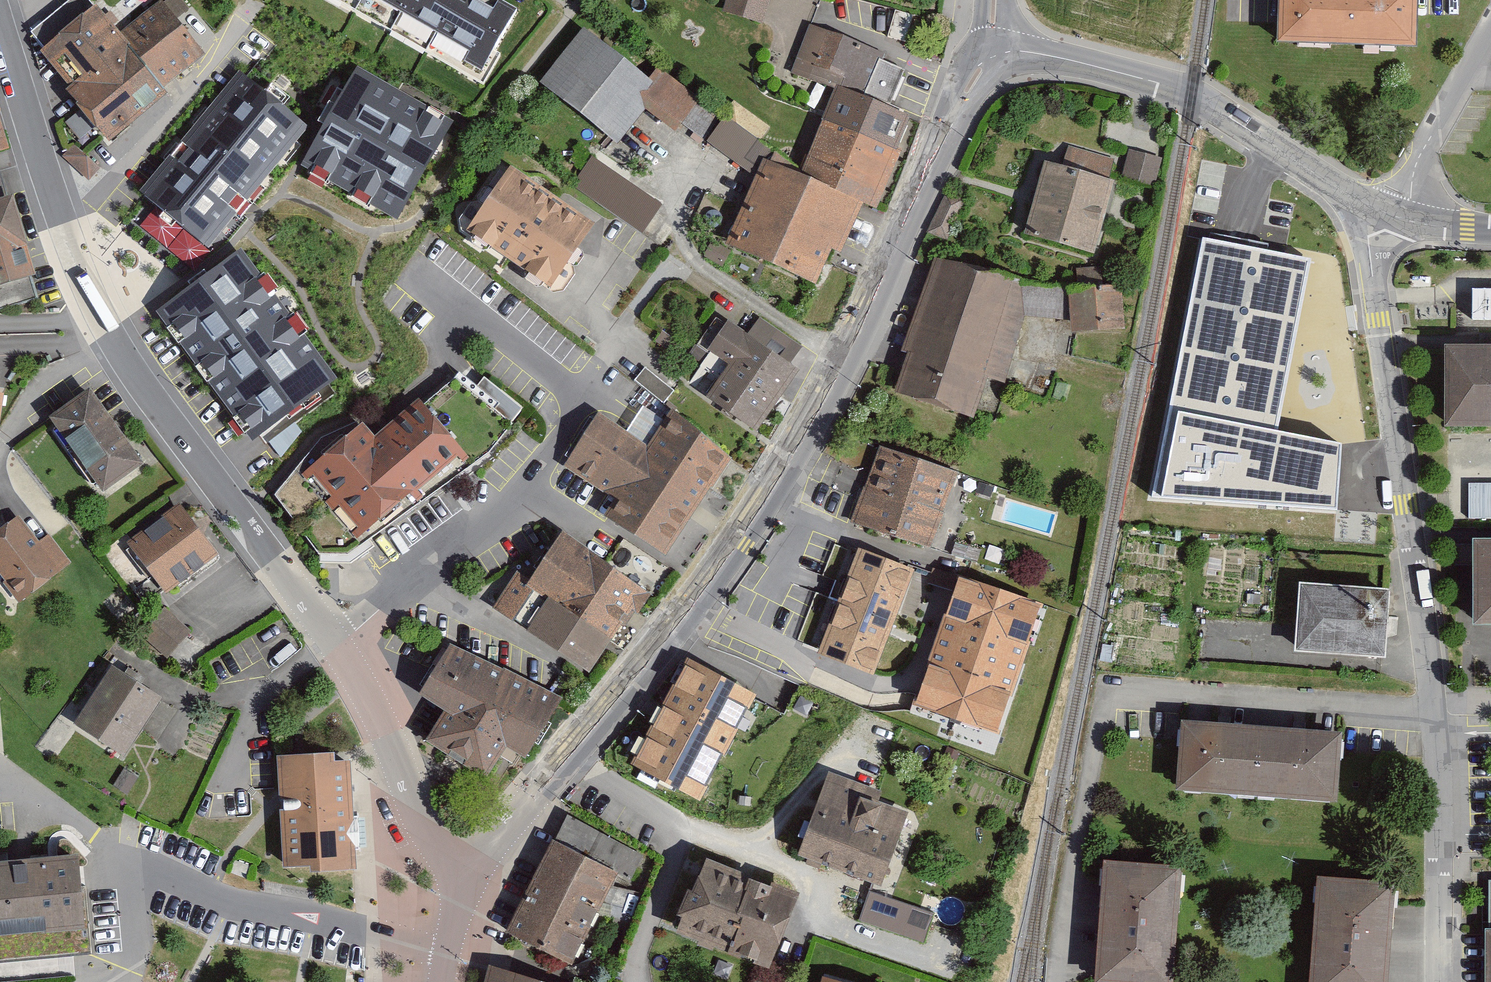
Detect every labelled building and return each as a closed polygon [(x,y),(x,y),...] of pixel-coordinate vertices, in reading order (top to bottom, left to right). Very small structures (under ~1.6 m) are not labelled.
[(114,25),(162,85),(205,51),(178,18),(188,10),(180,0),(146,0),(114,25)] [(393,26),(408,0),(347,0),(393,26)] [(517,9),(502,0),(408,0),(393,26),(478,75),(517,9)] [(772,0),(732,0),(730,8),(767,19),(772,0)] [(1278,23),(1278,38),(1415,43),(1417,13),(1417,0),(1279,0),(1278,23)] [(96,3),(42,48),(113,135),(168,90),(162,85),(114,25),(96,3)] [(842,85),(890,104),(903,69),(881,61),(884,53),(810,24),(794,66),(842,85)] [(583,25),(539,81),(619,142),(646,107),(676,129),(701,96),(660,64),(650,77),(583,25)] [(243,55),(139,190),(210,250),(312,115),(243,55)] [(451,120),(354,64),(296,166),(393,218),(451,120)] [(808,167),(806,169),(866,199),(883,204),(920,116),(890,104),(842,85),(808,167)] [(83,136),(94,125),(79,111),(68,122),(83,136)] [(736,237),(816,277),(831,248),(843,251),(866,199),(806,169),(783,158),(785,151),(726,119),(708,140),(758,173),(736,237)] [(9,148),(0,120),(0,150),(9,148)] [(1130,150),(1122,179),(1151,186),(1159,158),(1130,150)] [(571,186),(642,233),(662,204),(592,156),(571,186)] [(1112,179),(1044,162),(1026,234),(1094,251),(1112,179)] [(514,171),(469,228),(557,286),(600,225),(514,171)] [(947,191),(928,231),(947,240),(966,200),(947,191)] [(0,196),(0,284),(36,273),(13,192),(0,196)] [(1308,259),(1202,237),(1153,494),(1335,507),(1340,443),(1277,432),(1308,259)] [(244,247),(153,313),(244,439),(335,373),(244,247)] [(944,256),(897,387),(973,413),(988,374),(1006,379),(1026,314),(1059,317),(1062,286),(1024,281),(944,256)] [(1070,287),(1073,332),(1123,329),(1120,283),(1070,287)] [(1473,287),(1473,318),(1490,318),(1490,287),(1473,287)] [(804,367),(735,320),(715,349),(737,364),(716,395),(763,427),(804,367)] [(1455,422),(1490,422),(1490,345),(1456,345),(1455,422)] [(666,399),(674,387),(646,369),(638,381),(666,399)] [(89,386),(49,415),(103,491),(144,462),(89,386)] [(362,420),(308,466),(364,533),(464,449),(420,396),(374,434),(362,420)] [(606,517),(666,557),(733,455),(670,414),(649,447),(599,414),(565,465),(567,467),(618,500),(606,517)] [(959,471),(880,444),(850,521),(931,547),(959,471)] [(1473,483),(1474,519),(1490,519),(1490,483),(1473,483)] [(127,543),(166,592),(218,551),(179,502),(127,543)] [(0,528),(0,573),(20,600),(71,562),(49,533),(39,541),(19,514),(0,528)] [(652,591),(563,530),(528,579),(517,571),(493,606),(588,672),(631,609),(637,613),(652,591)] [(818,652),(873,674),(915,568),(859,546),(818,652)] [(915,704),(997,732),(1041,602),(959,574),(915,704)] [(1389,586),(1299,581),(1295,649),(1385,654),(1389,586)] [(165,606),(140,635),(167,658),(192,629),(165,606)] [(560,700),(452,637),(419,693),(444,707),(425,740),(487,776),(506,745),(526,757),(560,700)] [(757,692),(687,656),(632,764),(702,799),(757,692)] [(112,663),(73,722),(123,755),(162,696),(112,663)] [(1182,718),(1176,787),(1338,799),(1343,731),(1182,718)] [(334,751),(277,754),(283,866),(311,864),(311,870),(356,867),(350,759),(334,760),(334,751)] [(127,794),(140,773),(126,765),(113,786),(127,794)] [(828,771),(798,853),(882,883),(908,811),(879,800),(882,790),(828,771)] [(557,843),(514,930),(577,961),(620,874),(557,843)] [(92,954),(86,885),(82,886),(79,852),(0,859),(0,962),(92,954)] [(1095,981),(1098,981),(1173,981),(1182,864),(1104,858),(1095,981)] [(705,859),(679,931),(725,947),(751,876),(705,859)] [(1309,981),(1389,981),(1396,879),(1317,873),(1309,981)] [(771,964),(796,892),(751,876),(725,947),(771,964)] [(934,913),(869,890),(859,920),(923,943),(934,913)] [(496,966),(493,981),(559,981),(496,966)]
